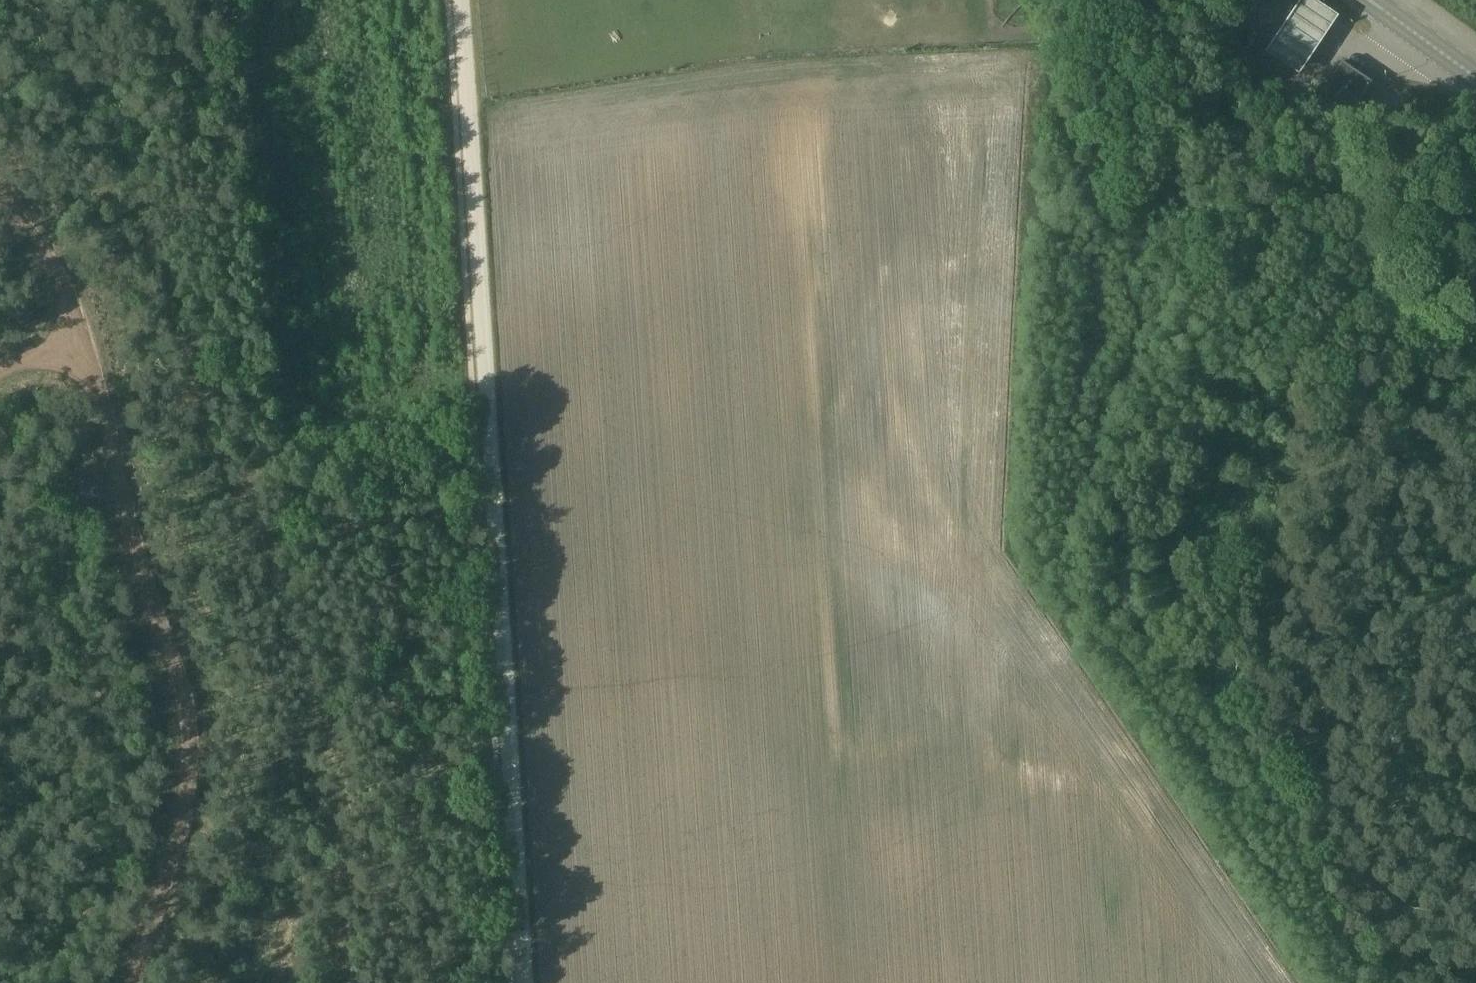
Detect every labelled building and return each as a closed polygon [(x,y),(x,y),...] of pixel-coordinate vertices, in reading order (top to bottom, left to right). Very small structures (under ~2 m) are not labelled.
[(1305,0),(1304,0),(1269,51),(1304,75),(1323,47),(1339,23),(1305,0)] [(1316,99),(1312,105),(1343,126),(1372,82),(1368,79),(1358,73),(1342,62),(1323,89),(1316,99)]
